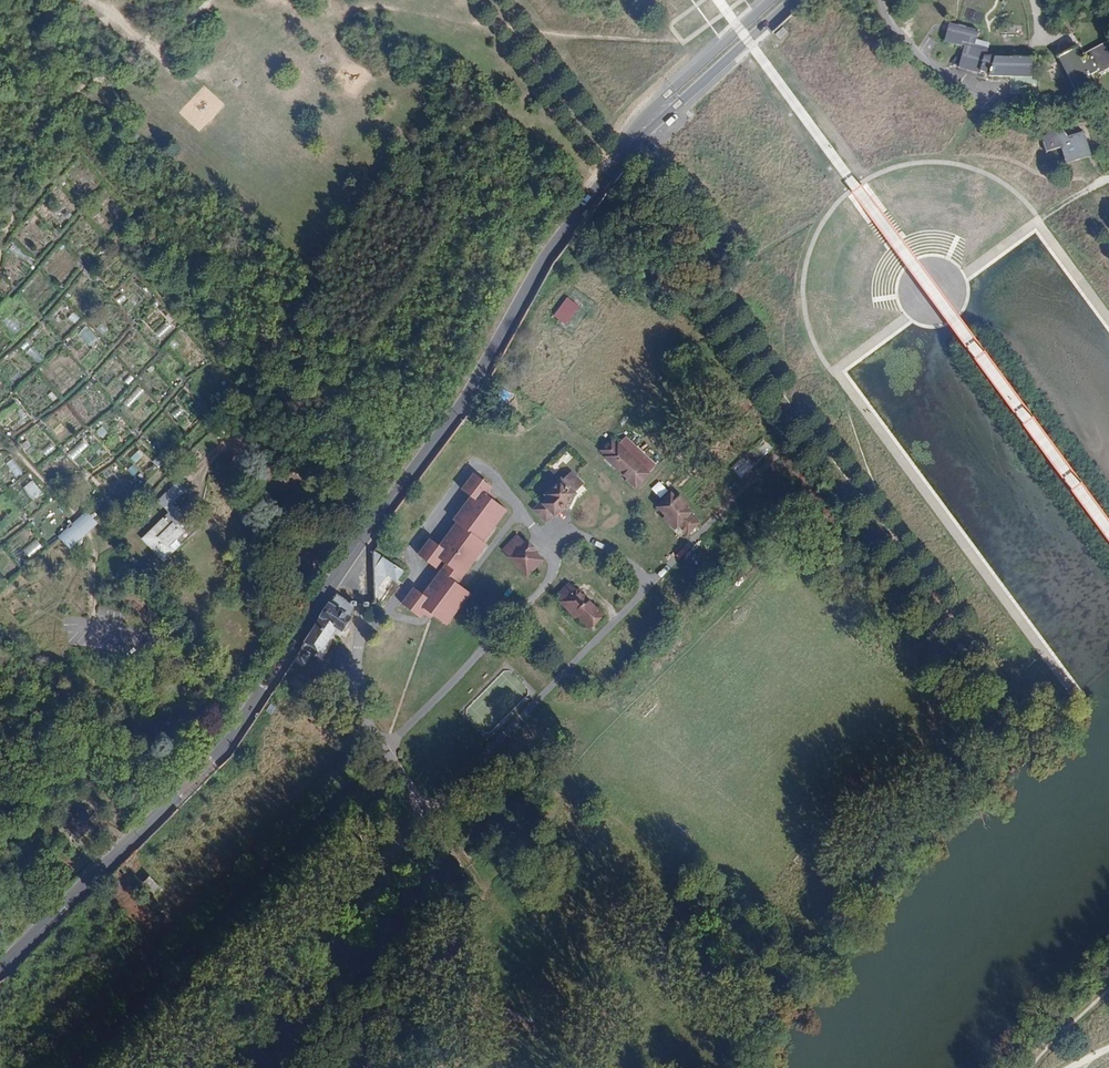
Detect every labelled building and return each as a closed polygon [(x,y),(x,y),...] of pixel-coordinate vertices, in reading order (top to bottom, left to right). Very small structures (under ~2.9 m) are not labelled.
[(984,54),(981,46),(972,44),(976,29),(965,27),(966,24),(958,22),(958,25),(949,23),(945,41),(965,46),(960,67),(982,73),(982,70),(991,72),(991,75),(1008,76),(1008,71),(1033,73),(1034,57),(988,54),(984,54)] [(787,31),(783,27),(776,35),(780,39),(787,31)] [(931,37),(922,50),(933,58),(942,45),(931,37)] [(1092,51),(1095,57),(1090,60),(1085,63),(1077,47),(1059,56),(1076,88),(1094,79),(1092,75),(1100,71),(1102,73),(1108,69),(1108,42),(1092,51)] [(1095,57),(1092,51),(1087,54),(1090,60),(1095,57)] [(1062,148),(1066,160),(1092,152),(1085,132),(1069,137),(1070,139),(1065,140),(1063,133),(1042,139),(1047,153),(1062,148)] [(879,216),(894,237),(902,231),(887,210),(879,216)] [(568,293),(554,311),(565,320),(579,302),(568,293)] [(14,333),(20,328),(12,317),(6,322),(14,333)] [(174,328),(168,321),(156,331),(162,338),(174,328)] [(102,335),(108,331),(104,324),(97,329),(102,335)] [(40,363),(45,357),(36,348),(30,354),(40,363)] [(137,380),(132,374),(122,382),(127,388),(137,380)] [(146,393),(140,387),(126,403),(132,409),(146,393)] [(187,411),(182,405),(171,413),(176,420),(187,411)] [(611,439),(600,450),(606,456),(605,457),(635,487),(648,474),(617,444),(616,445),(611,439)] [(86,450),(81,443),(71,451),(76,458),(86,450)] [(15,477),(21,472),(14,461),(7,466),(15,477)] [(423,549),(440,561),(441,560),(446,563),(463,573),(474,557),(470,554),(481,538),(477,536),(488,520),(492,522),(504,505),(486,494),(481,491),(484,487),(486,483),(485,482),(469,471),(458,488),(467,495),(451,520),(454,522),(439,546),(429,540),(423,549)] [(535,508),(541,516),(554,505),(558,509),(572,496),(570,494),(579,486),(570,476),(561,484),(559,482),(545,495),(547,497),(535,508)] [(35,484),(30,478),(20,486),(25,493),(35,484)] [(178,481),(158,501),(170,513),(187,530),(207,510),(178,481)] [(656,508),(665,517),(675,527),(677,526),(688,514),(689,513),(670,494),(656,508)] [(554,505),(541,516),(545,520),(558,509),(554,505)] [(86,511),(82,515),(94,529),(98,525),(86,511)] [(187,530),(170,513),(142,540),(160,558),(187,530)] [(688,514),(677,526),(686,535),(697,524),(688,514)] [(94,529),(82,515),(79,518),(76,521),(88,534),(90,532),(94,529)] [(675,527),(665,517),(662,521),(672,531),(675,527)] [(477,536),(481,538),(492,522),(488,520),(477,536)] [(88,534),(76,521),(72,524),(72,523),(70,525),(68,523),(65,525),(68,528),(59,536),(70,549),(88,534)] [(34,537),(29,531),(19,539),(24,545),(34,537)] [(515,536),(501,550),(526,574),(540,559),(515,536)] [(485,541),(481,538),(470,554),(474,557),(485,541)] [(438,565),(440,561),(423,549),(418,556),(434,567),(438,565)] [(403,574),(374,554),(373,555),(375,593),(387,576),(397,583),(403,574)] [(466,587),(457,582),(463,573),(446,563),(426,595),(416,588),(404,606),(420,617),(420,616),(421,616),(422,615),(424,614),(425,613),(428,610),(432,612),(449,624),(460,607),(455,604),(464,590),(466,587)] [(557,594),(564,601),(575,590),(568,583),(557,594)] [(460,607),(468,594),(464,590),(455,604),(460,607)] [(575,590),(564,601),(570,608),(567,611),(574,618),(577,615),(582,620),(593,609),(575,590)] [(335,595),(299,650),(319,663),(340,631),(337,629),(345,617),(335,611),(343,600),(335,595)] [(346,602),(343,600),(335,611),(345,617),(350,610),(350,604),(347,603),(346,602)] [(593,609),(582,620),(588,626),(599,615),(593,609)] [(348,619),(345,617),(337,629),(340,631),(348,619)] [(78,872),(83,865),(67,851),(66,853),(57,845),(52,852),(78,872)] [(43,862),(38,869),(61,888),(67,881),(43,862)] [(152,879),(146,885),(159,898),(164,892),(152,879)] [(524,1015),(507,1008),(504,1015),(521,1022),(524,1015)]
